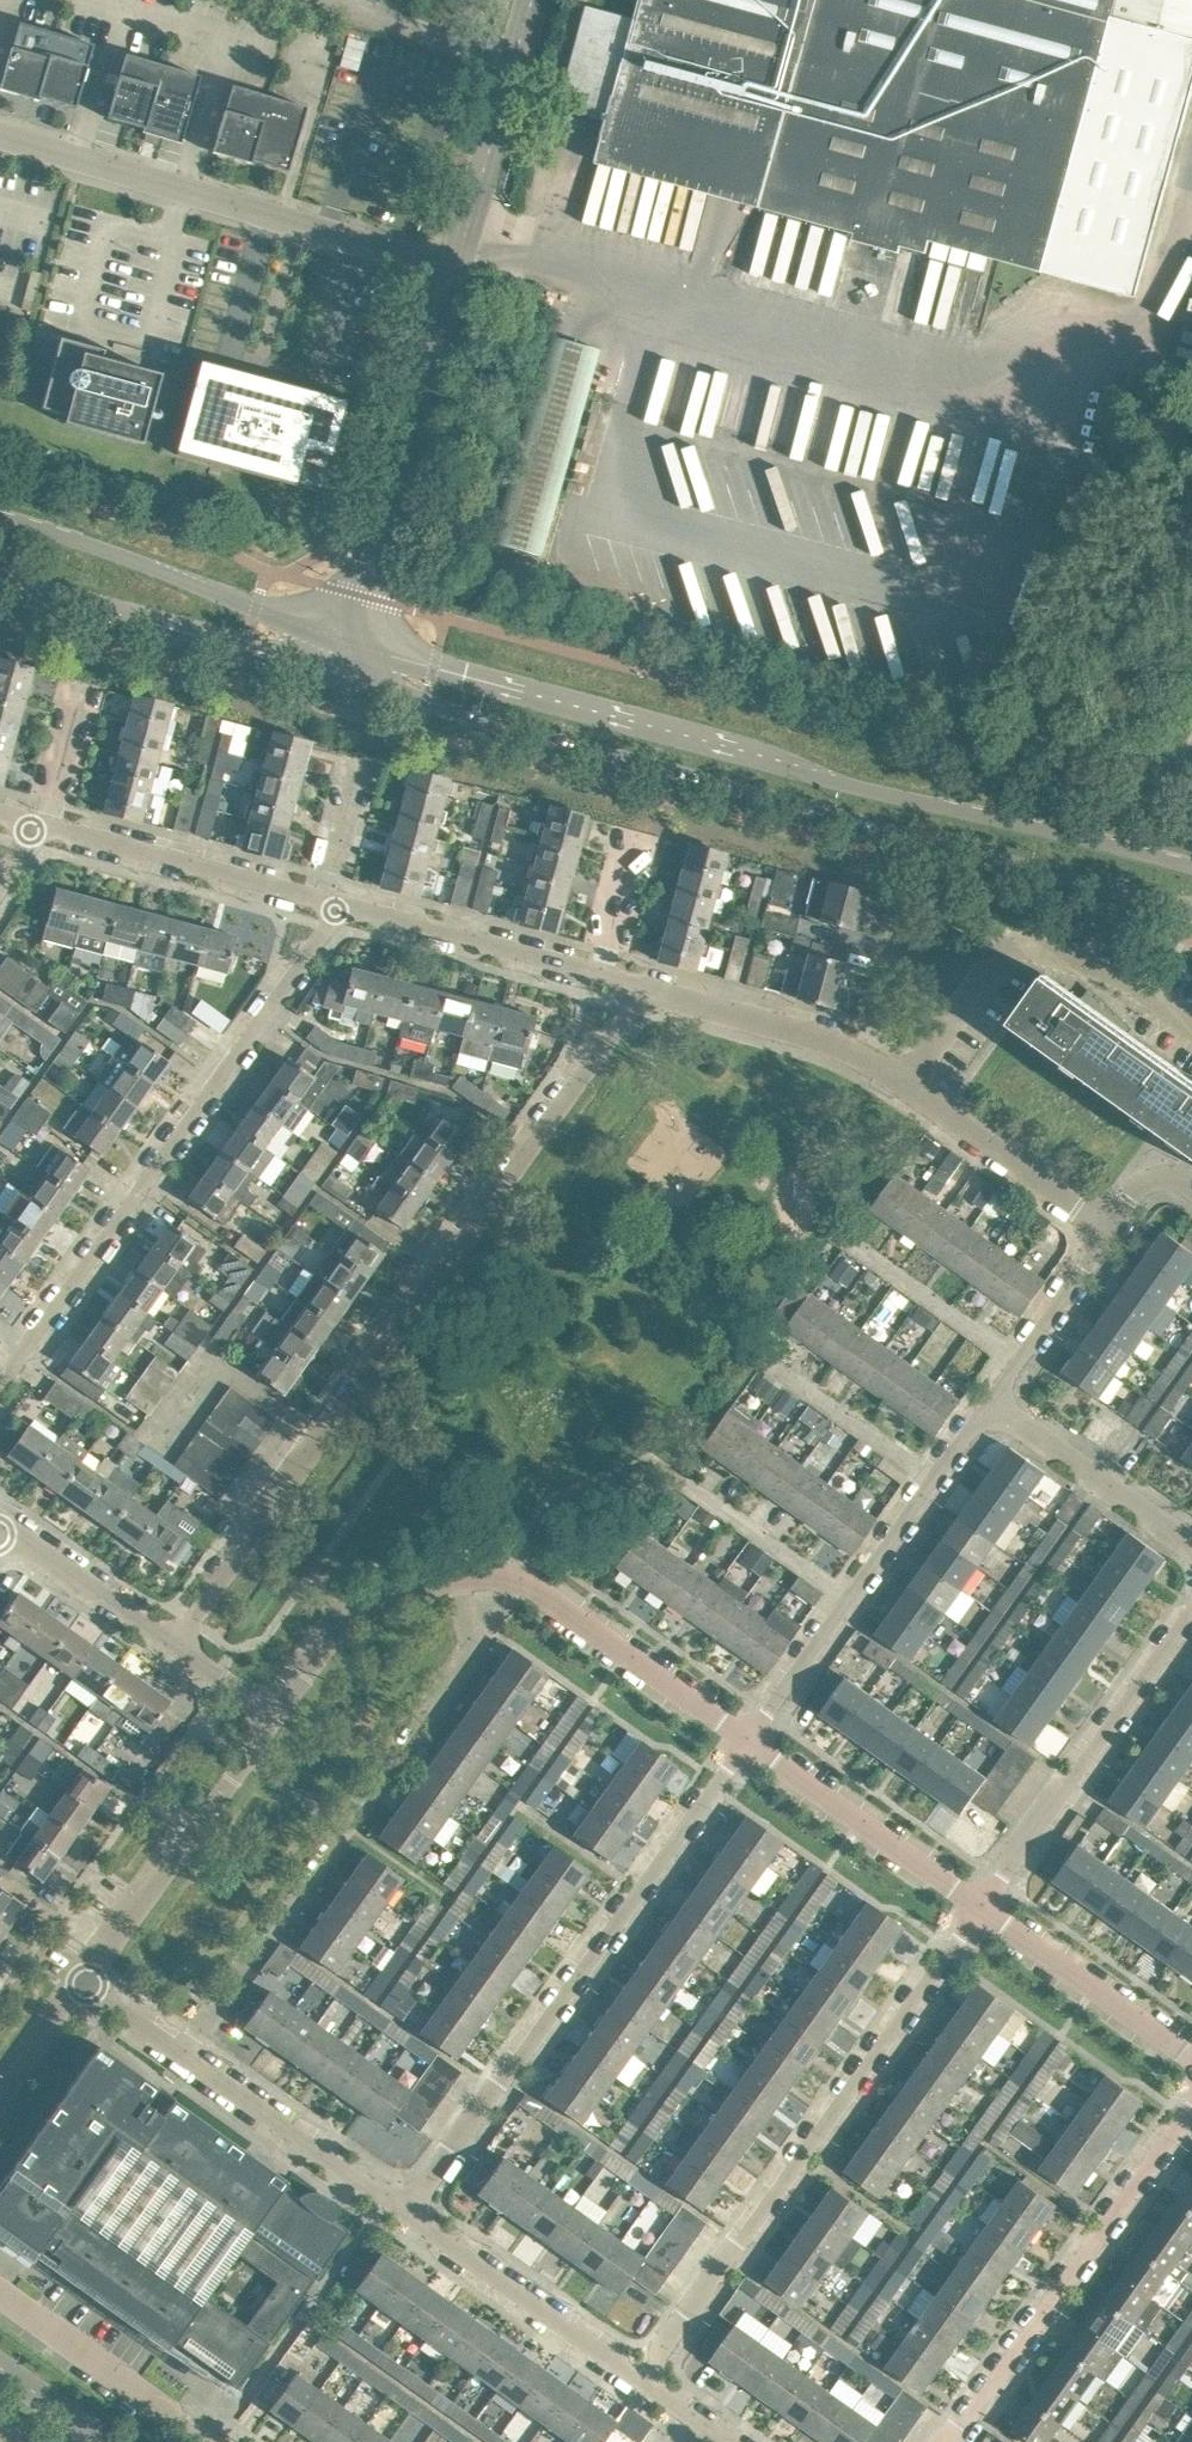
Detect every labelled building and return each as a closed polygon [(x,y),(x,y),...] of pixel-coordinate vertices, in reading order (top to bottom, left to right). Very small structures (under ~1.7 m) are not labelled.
[(635,19),(609,114),(612,115),(622,78),(644,85),(632,129),(771,167),(765,186),(766,187),(760,208),(855,234),(853,240),(900,253),(901,246),(927,253),(930,241),(931,241),(924,269),(950,276),(957,248),(1042,272),(1112,18),(1048,0),(641,0),(635,19)] [(1117,0),(1048,0),(1112,18),(1117,0)] [(1112,18),(1191,39),(1191,0),(1117,0),(1112,18)] [(609,114),(635,19),(588,6),(562,101),(609,114)] [(1112,18),(1042,272),(1135,297),(1191,92),(1191,39),(1112,18)] [(56,34),(19,23),(12,48),(11,48),(0,87),(0,90),(38,101),(39,98),(75,108),(94,45),(56,34)] [(144,129),(163,66),(126,55),(114,93),(107,118),(143,128),(144,129)] [(200,76),(163,66),(144,129),(143,128),(142,132),(180,144),(200,76)] [(251,160),(269,97),(232,86),(225,111),(224,111),(212,153),(250,164),(252,160),(251,160)] [(306,108),(269,97),(251,160),(252,160),(288,171),(306,108)] [(66,415),(63,424),(142,445),(160,375),(102,359),(104,351),(101,350),(98,359),(85,355),(88,346),(59,339),(41,409),(66,415)] [(235,368),(198,358),(173,453),(324,494),(350,399),(271,377),(269,386),(233,377),(235,368)] [(33,669),(0,660),(0,691),(25,698),(25,697),(28,698),(33,696),(35,686),(32,682),(29,682),(33,669)] [(25,698),(0,691),(0,722),(17,727),(18,726),(21,727),(25,725),(28,715),(25,711),(22,710),(25,698)] [(164,734),(171,705),(134,696),(126,725),(164,734)] [(211,748),(215,731),(216,727),(220,728),(222,719),(209,716),(201,745),(211,748)] [(17,727),(0,722),(0,753),(10,756),(10,755),(17,754),(20,742),(14,738),(17,727)] [(156,764),(164,734),(126,725),(119,754),(156,764)] [(222,733),(218,750),(228,753),(233,735),(222,733)] [(302,772),(310,743),(273,733),(265,762),(302,772)] [(207,763),(211,748),(201,745),(197,761),(207,763)] [(224,768),(228,753),(218,750),(214,766),(224,768)] [(10,756),(0,753),(0,784),(2,785),(10,756)] [(148,793),(156,764),(119,754),(118,755),(114,757),(112,766),(115,769),(111,783),(148,793)] [(299,783),(302,772),(265,762),(262,773),(255,771),(250,789),(257,791),(294,801),(295,799),(302,800),(304,784),(299,783)] [(441,809),(448,780),(411,770),(404,799),(441,809)] [(159,795),(148,793),(111,783),(107,782),(103,784),(101,794),(103,798),(107,799),(103,812),(151,824),(159,795)] [(185,787),(181,802),(196,805),(199,791),(185,787)] [(287,830),(294,801),(257,791),(249,820),(287,830)] [(207,793),(203,807),(217,811),(221,797),(207,793)] [(433,838),(441,809),(404,799),(396,828),(433,838)] [(189,833),(196,805),(181,802),(174,829),(189,833)] [(493,805),(484,802),(479,819),(488,821),(493,805)] [(209,838),(217,811),(203,807),(195,834),(209,838)] [(510,810),(500,807),(496,823),(506,826),(510,810)] [(579,846),(587,817),(550,807),(542,836),(579,846)] [(484,837),(488,821),(479,819),(475,835),(484,837)] [(284,840),(287,830),(249,820),(241,849),(279,859),(279,858),(283,859),(287,857),(290,846),(287,841),(284,840)] [(502,843),(506,826),(496,823),(491,840),(502,843)] [(425,867),(433,838),(396,828),(388,857),(425,867)] [(576,859),(579,846),(542,836),(534,865),(571,875),(572,874),(577,873),(580,862),(576,859)] [(718,883),(726,854),(688,844),(688,846),(682,847),(680,858),(684,862),(681,873),(718,883)] [(417,896),(425,867),(388,857),(380,886),(417,896)] [(472,879),(476,865),(463,862),(459,876),(472,879)] [(568,887),(571,875),(534,865),(526,894),(563,904),(564,903),(569,901),(572,891),(568,887)] [(484,867),(480,882),(494,886),(498,871),(484,867)] [(710,912),(718,883),(681,873),(673,902),(710,912)] [(465,907),(472,879),(459,876),(452,903),(465,907)] [(765,879),(756,876),(751,894),(760,896),(765,879)] [(864,892),(815,878),(804,916),(854,929),(864,892)] [(487,913),(494,886),(480,882),(473,909),(487,913)] [(77,932),(86,897),(56,888),(43,938),(73,946),(77,933),(77,932)] [(560,916),(563,904),(526,894),(518,923),(556,933),(556,931),(561,930),(564,920),(560,916)] [(756,914),(760,896),(751,894),(746,912),(756,914)] [(106,940),(116,905),(86,897),(77,932),(77,933),(73,946),(103,954),(106,940)] [(702,941),(710,912),(673,902),(665,931),(702,941)] [(137,949),(146,913),(116,905),(106,940),(137,949)] [(765,912),(760,928),(795,937),(799,921),(765,912)] [(167,957),(176,921),(146,913),(137,949),(167,957)] [(197,965),(206,929),(176,921),(167,957),(197,965)] [(236,937),(206,929),(197,965),(227,973),(236,937)] [(694,970),(702,941),(665,931),(657,960),(694,970)] [(735,935),(731,950),(745,954),(749,939),(735,935)] [(810,941),(806,953),(822,958),(832,960),(836,948),(810,941)] [(737,982),(745,954),(731,950),(723,978),(737,982)] [(832,960),(822,958),(806,953),(802,970),(787,966),(780,993),(833,1008),(845,964),(832,960)] [(753,954),(745,984),(764,989),(772,959),(753,954)] [(0,967),(0,987),(35,1012),(48,994),(49,993),(50,994),(53,990),(7,957),(0,967)] [(370,1025),(374,1012),(383,976),(353,968),(348,984),(330,979),(323,1006),(331,1008),(328,1017),(340,1020),(344,1004),(358,1008),(354,1021),(370,1025)] [(67,970),(53,990),(50,994),(49,993),(48,994),(56,1000),(66,990),(76,976),(67,970)] [(403,1020),(413,984),(383,976),(374,1012),(403,1020)] [(1071,1067),(1191,1153),(1191,1086),(1099,1020),(1100,1019),(1099,1018),(1106,1009),(1086,994),(1078,1005),(1044,980),(1012,1024),(1071,1067)] [(122,1006),(126,990),(106,984),(102,1001),(122,1006)] [(429,1044),(434,1028),(443,992),(413,984),(403,1020),(399,1036),(429,1044)] [(131,1009),(136,993),(126,990),(122,1006),(131,1009)] [(464,1036),(473,1000),(443,992),(434,1028),(463,1036),(464,1036)] [(0,995),(0,1035),(2,1037),(13,1022),(29,1033),(52,1050),(60,1039),(37,1022),(0,995)] [(200,999),(191,1012),(204,1022),(214,1008),(200,999)] [(490,1061),(504,1008),(473,1000),(464,1036),(463,1036),(459,1053),(490,1061)] [(78,1014),(61,1002),(48,1021),(65,1033),(78,1014)] [(196,1022),(176,1008),(173,1005),(165,1016),(188,1033),(196,1022)] [(534,1016),(504,1008),(490,1061),(520,1069),(534,1016)] [(136,1041),(144,1029),(121,1012),(110,1009),(103,1018),(136,1041)] [(188,1033),(165,1016),(156,1028),(179,1045),(188,1033)] [(316,1025),(306,1038),(327,1054),(360,1063),(364,1048),(336,1041),(316,1025)] [(89,1040),(76,1031),(60,1052),(74,1063),(86,1046),(85,1045),(89,1040)] [(171,1062),(168,1060),(143,1042),(133,1055),(120,1046),(113,1056),(151,1084),(158,1074),(161,1076),(166,1075),(172,1068),(171,1062)] [(339,1065),(325,1061),(306,1047),(295,1063),(288,1058),(271,1081),(308,1108),(339,1065)] [(376,1052),(364,1048),(360,1063),(372,1066),(376,1052)] [(74,1063),(60,1052),(53,1062),(67,1072),(74,1063)] [(135,1107),(151,1084),(113,1056),(96,1080),(109,1089),(135,1107)] [(420,1079),(425,1062),(415,1059),(410,1076),(420,1079)] [(430,1081),(434,1064),(425,1062),(420,1079),(430,1081)] [(384,1077),(356,1069),(352,1084),(380,1092),(384,1077)] [(463,1095),(471,1083),(460,1075),(452,1087),(463,1095)] [(414,1102),(418,1088),(391,1080),(387,1094),(414,1102)] [(308,1108),(271,1081),(254,1105),(291,1131),(308,1108)] [(494,1099),(471,1083),(463,1095),(485,1111),(494,1099)] [(118,1131),(135,1107),(109,1089),(92,1113),(118,1131)] [(28,1097),(20,1107),(44,1124),(51,1113),(28,1097)] [(118,1131),(92,1113),(82,1105),(65,1129),(101,1155),(118,1131)] [(291,1131),(254,1105),(238,1128),(276,1155),(281,1159),(290,1146),(285,1142),(292,1132),(291,1131)] [(44,1124),(20,1107),(11,1120),(35,1136),(44,1124)] [(420,1118),(412,1129),(415,1132),(452,1158),(473,1129),(459,1118),(455,1124),(443,1115),(434,1128),(420,1118)] [(382,1131),(368,1121),(362,1129),(376,1139),(382,1131)] [(276,1155),(238,1128),(221,1151),(253,1174),(259,1178),(276,1155)] [(376,1139),(362,1129),(356,1137),(370,1148),(376,1139)] [(435,1181),(452,1158),(415,1132),(399,1155),(435,1181)] [(323,1141),(317,1149),(331,1160),(337,1152),(323,1141)] [(90,1170),(70,1156),(53,1143),(36,1167),(73,1193),(90,1170)] [(9,1155),(0,1148),(0,1167),(9,1155)] [(318,1178),(331,1160),(317,1149),(304,1168),(318,1178)] [(947,1183),(965,1158),(953,1150),(935,1175),(947,1183)] [(253,1174),(221,1151),(204,1175),(241,1201),(249,1207),(255,1198),(243,1189),(253,1174)] [(347,1153),(340,1163),(352,1172),(359,1162),(347,1153)] [(276,1155),(259,1178),(270,1187),(287,1163),(281,1159),(276,1155)] [(419,1204),(435,1181),(399,1155),(382,1178),(419,1204)] [(56,1217),(73,1193),(36,1167),(20,1190),(56,1217)] [(298,1206),(315,1183),(300,1173),(283,1196),(298,1206)] [(321,1185),(345,1202),(353,1190),(330,1173),(321,1185)] [(896,1227),(921,1192),(896,1174),(871,1209),(896,1227)] [(241,1201),(204,1175),(187,1198),(224,1225),(241,1201)] [(419,1204),(382,1178),(378,1176),(371,1186),(385,1196),(375,1209),(402,1228),(419,1204)] [(983,1209),(998,1189),(987,1181),(973,1202),(983,1209)] [(40,1240),(56,1217),(20,1190),(3,1214),(40,1240)] [(317,1191),(309,1203),(323,1214),(332,1202),(317,1191)] [(921,1245),(946,1210),(921,1192),(896,1227),(921,1245)] [(298,1206),(283,1196),(277,1205),(292,1215),(298,1206)] [(946,1263),(971,1228),(946,1210),(921,1245),(946,1263)] [(40,1240),(3,1214),(0,1218),(0,1247),(23,1263),(40,1240)] [(382,1252),(389,1243),(355,1218),(329,1252),(340,1259),(341,1258),(367,1277),(384,1253),(382,1252)] [(170,1223),(152,1248),(189,1274),(194,1277),(202,1266),(197,1263),(207,1250),(170,1223)] [(287,1233),(302,1244),(308,1235),(293,1225),(287,1233)] [(971,1281),(996,1246),(971,1228),(946,1263),(971,1281)] [(1182,1243),(1191,1251),(1191,1229),(1182,1243)] [(1182,1243),(1164,1231),(1148,1255),(1183,1280),(1191,1268),(1191,1251),(1182,1243)] [(243,1234),(234,1246),(257,1263),(266,1251),(243,1234)] [(996,1299),(1022,1264),(996,1246),(971,1281),(996,1299)] [(23,1263),(0,1247),(0,1282),(6,1287),(23,1263)] [(189,1274),(152,1248),(136,1270),(163,1289),(173,1297),(189,1274)] [(253,1268),(230,1252),(217,1270),(227,1277),(215,1292),(229,1302),(253,1268)] [(350,1300),(367,1277),(341,1258),(340,1259),(329,1252),(314,1274),(350,1300)] [(1183,1280),(1148,1255),(1131,1278),(1166,1304),(1183,1280)] [(858,1269),(843,1258),(832,1273),(847,1284),(858,1269)] [(281,1273),(266,1263),(260,1271),(275,1281),(281,1273)] [(1047,1282),(1046,1281),(1022,1264),(996,1299),(1022,1317),(1047,1282)] [(163,1289),(136,1270),(119,1294),(146,1313),(163,1289)] [(275,1281),(260,1271),(254,1279),(269,1290),(275,1281)] [(333,1323),(350,1300),(314,1274),(297,1297),(333,1323)] [(1166,1304),(1131,1278),(1114,1302),(1150,1327),(1166,1304)] [(799,1337),(824,1303),(797,1283),(772,1318),(799,1337)] [(229,1302),(215,1292),(213,1291),(207,1299),(223,1311),(229,1302)] [(146,1313),(119,1294),(103,1317),(129,1336),(138,1324),(149,1332),(157,1321),(146,1313)] [(317,1347),(333,1323),(297,1297),(280,1320),(291,1328),(317,1347)] [(1150,1327),(1114,1302),(1097,1325),(1133,1351),(1150,1327)] [(827,1357),(851,1322),(824,1303),(799,1337),(827,1357)] [(246,1316),(234,1307),(227,1318),(239,1326),(246,1316)] [(189,1310),(186,1313),(179,1323),(169,1316),(162,1326),(172,1333),(195,1350),(212,1326),(189,1310)] [(895,1313),(888,1323),(898,1330),(905,1320),(895,1313)] [(129,1336),(103,1317),(86,1341),(112,1360),(119,1350),(127,1355),(136,1341),(129,1336)] [(300,1370),(317,1347),(291,1328),(280,1320),(276,1317),(265,1332),(259,1340),(300,1370)] [(223,1349),(239,1326),(227,1318),(210,1341),(223,1349)] [(854,1376),(879,1342),(851,1322),(827,1357),(854,1376)] [(1133,1351),(1097,1325),(1080,1349),(1116,1374),(1133,1351)] [(1191,1351),(1191,1332),(1180,1349),(1189,1355),(1191,1351)] [(195,1350),(172,1333),(164,1343),(188,1360),(195,1350)] [(293,1380),(300,1370),(259,1340),(251,1351),(257,1356),(248,1369),(283,1394),(283,1393),(288,1397),(298,1383),(293,1380)] [(112,1360),(86,1341),(69,1364),(71,1365),(63,1377),(97,1401),(111,1382),(122,1367),(112,1360)] [(881,1396),(906,1361),(879,1342),(854,1376),(881,1396)] [(1116,1374),(1080,1349),(1064,1372),(1099,1398),(1116,1374)] [(1172,1379),(1189,1355),(1180,1349),(1163,1372),(1172,1379)] [(162,1396),(179,1372),(156,1355),(139,1379),(162,1396)] [(909,1415),(933,1381),(906,1361),(881,1396),(909,1415)] [(1178,1383),(1187,1390),(1191,1384),(1191,1363),(1178,1383)] [(1155,1403),(1172,1379),(1163,1372),(1153,1365),(1148,1373),(1158,1379),(1146,1395),(1144,1393),(1143,1394),(1155,1403)] [(149,1415),(162,1396),(139,1379),(125,1398),(149,1415)] [(84,1401),(76,1395),(56,1381),(44,1398),(72,1418),(76,1414),(84,1401)] [(937,1435),(961,1401),(933,1381),(909,1415),(937,1435)] [(1172,1412),(1187,1390),(1178,1383),(1161,1407),(1182,1422),(1183,1420),(1172,1412)] [(230,1386),(222,1397),(244,1413),(253,1402),(230,1386)] [(784,1389),(771,1407),(785,1417),(798,1398),(784,1389)] [(1139,1426),(1155,1403),(1143,1394),(1135,1406),(1125,1399),(1117,1410),(1126,1417),(1139,1426)] [(244,1413),(222,1397),(214,1409),(236,1425),(244,1413)] [(95,1410),(84,1401),(76,1414),(87,1421),(95,1410)] [(277,1419),(253,1402),(244,1413),(268,1431),(277,1419)] [(806,1405),(797,1418),(809,1427),(819,1414),(806,1405)] [(1165,1445),(1182,1422),(1161,1407),(1144,1430),(1165,1445)] [(236,1425),(214,1409),(206,1420),(228,1436),(236,1425)] [(726,1465),(751,1430),(726,1412),(701,1447),(726,1465)] [(268,1431),(244,1413),(236,1425),(260,1442),(268,1431)] [(7,1456),(33,1474),(61,1435),(35,1417),(7,1456)] [(228,1436),(206,1420),(198,1431),(220,1447),(228,1436)] [(260,1442),(236,1425),(228,1436),(252,1453),(260,1442)] [(751,1483),(776,1448),(751,1430),(726,1465),(751,1483)] [(220,1447),(198,1431),(190,1443),(212,1459),(220,1447)] [(126,1451),(136,1438),(128,1432),(118,1446),(126,1451)] [(58,1492),(80,1461),(88,1451),(63,1433),(61,1435),(33,1474),(58,1492)] [(252,1453),(228,1436),(220,1447),(244,1464),(252,1453)] [(134,1457),(144,1444),(136,1438),(126,1451),(134,1457)] [(212,1459),(190,1443),(182,1454),(204,1470),(212,1459)] [(1046,1472),(1011,1446),(994,1470),(1030,1495),(1046,1472)] [(1183,1458),(1191,1464),(1191,1446),(1183,1458)] [(244,1464),(220,1447),(212,1459),(236,1476),(244,1464)] [(776,1501),(801,1466),(776,1448),(751,1483),(776,1501)] [(155,1464),(161,1456),(155,1451),(149,1459),(155,1464)] [(204,1470),(182,1454),(174,1465),(186,1475),(196,1481),(204,1470)] [(164,1470),(170,1462),(161,1456),(155,1464),(164,1470)] [(84,1510),(106,1480),(116,1465),(105,1457),(95,1472),(80,1461),(58,1492),(84,1510)] [(236,1476),(212,1459),(204,1470),(228,1487),(236,1476)] [(181,1482),(186,1475),(174,1465),(168,1473),(181,1482)] [(801,1519),(826,1484),(801,1466),(776,1501),(801,1519)] [(228,1487),(204,1470),(196,1481),(220,1498),(228,1487)] [(1030,1495),(994,1470),(977,1493),(1013,1519),(1030,1495)] [(109,1529),(131,1498),(106,1480),(84,1510),(109,1529)] [(826,1537),(851,1502),(826,1484),(801,1519),(826,1537)] [(1068,1524),(1086,1500),(1074,1491),(1056,1515),(1059,1517),(1068,1524)] [(1013,1519),(977,1493),(960,1517),(996,1542),(1013,1519)] [(212,1509),(217,1502),(210,1497),(205,1504),(212,1509)] [(134,1547),(157,1516),(131,1498),(109,1529),(134,1547)] [(201,1524),(182,1511),(168,1500),(157,1516),(134,1547),(160,1565),(182,1535),(189,1541),(201,1524)] [(876,1520),(876,1519),(851,1502),(826,1537),(851,1555),(876,1520)] [(1086,1536),(1103,1512),(1091,1504),(1074,1528),(1083,1534),(1086,1536)] [(996,1542),(960,1517),(943,1540),(979,1566),(996,1542)] [(1052,1547),(1068,1524),(1059,1517),(1043,1541),(1052,1547)] [(1067,1558),(1083,1534),(1074,1528),(1057,1551),(1067,1558)] [(640,1584),(665,1549),(640,1531),(615,1566),(640,1584)] [(1149,1581),(1166,1557),(1131,1532),(1114,1555),(1149,1581)] [(979,1566),(943,1540),(927,1564),(962,1589),(979,1566)] [(1035,1570),(1052,1547),(1043,1541),(1026,1564),(1035,1570)] [(666,1602),(690,1567),(665,1549),(640,1584),(666,1602)] [(1050,1581),(1067,1558),(1057,1551),(1041,1575),(1050,1581)] [(691,1620),(716,1585),(722,1576),(723,1577),(726,1573),(700,1554),(690,1567),(666,1602),(691,1620)] [(1133,1604),(1149,1581),(1114,1555),(1097,1579),(1133,1604)] [(962,1589),(927,1564),(910,1587),(946,1613),(962,1589)] [(1018,1594),(1035,1570),(1026,1564),(1009,1587),(1018,1594)] [(1033,1604),(1050,1581),(1041,1575),(1024,1598),(1033,1604)] [(716,1638),(741,1603),(747,1594),(723,1577),(722,1576),(716,1585),(691,1620),(716,1638)] [(822,1593),(798,1576),(789,1588),(813,1605),(822,1593)] [(1116,1628),(1133,1604),(1097,1579),(1080,1602),(1116,1628)] [(946,1613),(910,1587),(893,1611),(929,1636),(946,1613)] [(1002,1617),(1018,1594),(1009,1587),(993,1611),(1002,1617)] [(44,1610),(18,1592),(0,1618),(0,1624),(11,1632),(4,1643),(15,1651),(22,1640),(44,1610)] [(1016,1628),(1033,1604),(1024,1598),(1007,1621),(1016,1628)] [(1099,1651),(1116,1628),(1080,1602),(1063,1626),(1099,1651)] [(741,1656),(766,1621),(741,1603),(716,1638),(741,1656)] [(766,1674),(791,1639),(800,1625),(775,1608),(766,1621),(741,1656),(766,1674)] [(48,1658),(69,1628),(44,1610),(22,1640),(48,1658)] [(929,1636),(893,1611),(876,1634),(912,1660),(929,1636)] [(985,1640),(1002,1617),(993,1611),(976,1634),(985,1640)] [(1000,1651),(1016,1628),(1007,1621),(991,1644),(1000,1651)] [(1082,1675),(1099,1651),(1063,1626),(1047,1649),(1082,1675)] [(73,1676),(94,1647),(69,1628),(48,1658),(73,1676)] [(968,1664),(985,1640),(976,1634),(959,1657),(968,1664)] [(896,1657),(872,1640),(864,1652),(887,1669),(896,1657)] [(983,1674),(1000,1651),(991,1644),(974,1668),(983,1674)] [(99,1695),(120,1665),(94,1647),(73,1676),(99,1695)] [(548,1674),(513,1648),(496,1672),(532,1697),(548,1674)] [(1065,1698),(1082,1675),(1047,1649),(1030,1673),(1065,1698)] [(919,1674),(896,1657),(887,1669),(888,1669),(890,1666),(913,1683),(919,1674)] [(951,1688),(968,1664),(959,1657),(942,1681),(951,1688)] [(124,1713),(145,1683),(120,1665),(99,1695),(90,1708),(115,1725),(124,1713)] [(966,1698),(983,1674),(974,1668),(957,1692),(966,1698)] [(532,1697),(496,1672),(479,1695),(515,1721),(532,1697)] [(1049,1722),(1065,1698),(1030,1673),(1013,1696),(1049,1722)] [(943,1690),(919,1674),(913,1683),(936,1700),(943,1690)] [(844,1729),(869,1694),(846,1677),(820,1712),(844,1729)] [(170,1701),(145,1683),(124,1713),(148,1730),(140,1741),(156,1752),(178,1721),(163,1710),(170,1701)] [(1177,1707),(1191,1718),(1191,1687),(1177,1707)] [(966,1707),(943,1690),(936,1700),(959,1716),(966,1707)] [(867,1746),(893,1711),(869,1694),(844,1729),(867,1746)] [(515,1721),(479,1695),(463,1719),(498,1744),(515,1721)] [(571,1725),(588,1702),(578,1695),(561,1719),(571,1725)] [(1032,1745),(1049,1722),(1013,1696),(996,1720),(1032,1745)] [(586,1737),(603,1713),(594,1706),(577,1730),(586,1737)] [(37,1727),(47,1712),(39,1707),(29,1721),(37,1727)] [(989,1724),(966,1707),(959,1716),(983,1733),(989,1724)] [(1177,1707),(1160,1731),(1191,1753),(1191,1718),(1177,1707)] [(891,1763),(916,1727),(893,1711),(867,1746),(891,1763)] [(55,1718),(47,1712),(37,1727),(46,1733),(55,1718)] [(498,1744),(463,1719),(454,1731),(452,1730),(443,1742),(445,1743),(481,1769),(498,1744)] [(554,1749),(571,1725),(561,1719),(545,1742),(554,1749)] [(1014,1741),(989,1724),(983,1733),(1007,1750),(1014,1741)] [(914,1780),(940,1744),(916,1727),(891,1763),(914,1780)] [(570,1760),(586,1737),(577,1730),(560,1753),(570,1760)] [(1160,1731),(1144,1754),(1179,1780),(1191,1762),(1191,1753),(1160,1731)] [(7,1739),(2,1747),(15,1757),(21,1749),(7,1739)] [(676,1765),(641,1740),(624,1764),(659,1789),(676,1765)] [(1014,1741),(1007,1750),(1005,1752),(1029,1769),(1037,1758),(1014,1741)] [(538,1773),(554,1749),(545,1742),(528,1766),(538,1773)] [(88,1763),(96,1750),(86,1743),(77,1755),(88,1763)] [(481,1769),(445,1743),(437,1755),(435,1753),(427,1765),(429,1766),(464,1792),(481,1769)] [(938,1796),(963,1761),(940,1744),(914,1780),(938,1796)] [(2,1747),(0,1750),(0,1758),(10,1765),(15,1757),(2,1747)] [(119,1767),(96,1750),(88,1763),(111,1779),(119,1767)] [(1029,1769),(1005,1752),(997,1764),(1020,1781),(1029,1769)] [(28,1753),(22,1762),(36,1771),(42,1763),(28,1753)] [(553,1784),(570,1760),(560,1753),(543,1777),(553,1784)] [(1179,1780),(1144,1754),(1127,1778),(1162,1803),(1179,1780)] [(962,1813),(972,1798),(980,1787),(987,1778),(963,1761),(938,1796),(962,1813)] [(36,1771),(22,1762),(16,1770),(30,1780),(36,1771)] [(92,1810),(109,1787),(75,1762),(64,1778),(72,1783),(66,1792),(92,1810)] [(642,1813),(659,1789),(624,1764),(607,1787),(642,1813)] [(1020,1781),(997,1764),(989,1775),(1012,1792),(1020,1781)] [(464,1792),(429,1766),(421,1778),(418,1776),(410,1788),(412,1790),(448,1815),(464,1792)] [(520,1797),(538,1773),(528,1766),(510,1790),(520,1797)] [(989,1775),(987,1778),(980,1787),(1004,1804),(1012,1792),(989,1775)] [(536,1808),(553,1784),(543,1777),(527,1801),(536,1808)] [(1162,1803),(1127,1778),(1110,1801),(1146,1827),(1162,1803)] [(644,1814),(642,1813),(607,1787),(590,1811),(625,1836),(634,1824),(636,1826),(644,1814)] [(1004,1804),(980,1787),(972,1798),(996,1815),(1004,1804)] [(448,1815),(412,1790),(395,1813),(431,1838),(448,1815)] [(504,1820),(520,1797),(510,1790),(494,1813),(504,1820)] [(75,1833),(92,1810),(66,1792),(49,1815),(75,1833)] [(4,1818),(9,1810),(0,1803),(0,1815),(4,1818)] [(1123,1833),(1130,1824),(1106,1807),(1097,1819),(1121,1836),(1123,1833)] [(609,1860),(625,1836),(590,1811),(573,1835),(609,1860)] [(431,1838),(395,1813),(379,1837),(414,1862),(431,1838)] [(487,1844),(504,1820),(494,1813),(477,1837),(487,1844)] [(59,1857),(75,1833),(49,1815),(41,1827),(28,1818),(20,1829),(23,1831),(59,1857)] [(526,1823),(516,1816),(498,1840),(508,1847),(526,1823)] [(747,1816),(730,1839),(765,1864),(782,1841),(747,1816)] [(1191,1845),(1191,1824),(1185,1819),(1176,1832),(1184,1838),(1176,1848),(1185,1855),(1191,1845)] [(1153,1841),(1130,1824),(1123,1833),(1147,1850),(1153,1841)] [(42,1881),(59,1857),(23,1831),(6,1855),(42,1881)] [(471,1867),(487,1844),(477,1837),(461,1860),(471,1867)] [(1078,1897),(1104,1861),(1089,1851),(1093,1845),(1084,1838),(1054,1879),(1078,1897)] [(765,1864),(730,1839),(721,1851),(719,1850),(711,1861),(713,1863),(748,1888),(765,1864)] [(491,1871),(508,1847),(498,1840),(481,1864),(491,1871)] [(1177,1858),(1153,1841),(1147,1850),(1170,1867),(1177,1858)] [(573,1894),(590,1870),(554,1844),(537,1868),(573,1894)] [(367,1852),(350,1876),(386,1901),(403,1877),(367,1852)] [(1177,1858),(1170,1867),(1191,1882),(1191,1869),(1177,1858)] [(454,1890),(471,1867),(461,1860),(444,1883),(454,1890)] [(1102,1913),(1127,1878),(1104,1861),(1078,1897),(1102,1913)] [(805,1893),(822,1869),(812,1862),(795,1886),(805,1893)] [(748,1888),(713,1863),(696,1886),(731,1911),(748,1888)] [(475,1894),(491,1871),(481,1864),(465,1887),(475,1894)] [(556,1917),(573,1894),(537,1868),(520,1892),(556,1917)] [(820,1904),(837,1880),(827,1873),(811,1897),(820,1904)] [(386,1901),(350,1876),(333,1900),(369,1925),(386,1901)] [(1125,1930),(1150,1894),(1127,1878),(1102,1913),(1125,1930)] [(8,1928),(25,1904),(0,1886),(0,1922),(8,1928)] [(731,1911),(696,1886),(679,1910),(715,1935),(731,1911)] [(788,1916),(805,1893),(795,1886),(778,1909),(788,1916)] [(458,1917),(475,1894),(465,1887),(448,1910),(458,1917)] [(558,1919),(556,1917),(520,1892),(511,1905),(504,1900),(497,1910),(504,1915),(539,1940),(548,1929),(550,1930),(558,1919)] [(1148,1947),(1174,1911),(1150,1894),(1125,1930),(1148,1947)] [(803,1927),(820,1904),(811,1897),(794,1920),(803,1927)] [(426,1930),(443,1906),(433,1899),(416,1923),(426,1930)] [(369,1925),(333,1900),(317,1923),(352,1949),(369,1925)] [(902,1927),(867,1901),(850,1925),(886,1950),(902,1927)] [(771,1940),(788,1916),(778,1909),(761,1933),(771,1940)] [(441,1941),(458,1917),(448,1910),(431,1934),(441,1941)] [(715,1935),(679,1910),(671,1921),(669,1920),(661,1931),(663,1933),(698,1958),(715,1935)] [(1191,1935),(1191,1924),(1174,1911),(1148,1947),(1171,1963),(1191,1935)] [(523,1964),(539,1940),(504,1915),(487,1938),(523,1964)] [(787,1951),(803,1927),(794,1920),(777,1944),(787,1951)] [(8,1928),(0,1922),(0,1939),(8,1928)] [(352,1949),(317,1923),(300,1947),(335,1972),(352,1949)] [(409,1954),(426,1930),(416,1923),(399,1946),(409,1954)] [(868,1974),(886,1950),(850,1925),(833,1949),(868,1974)] [(698,1958),(663,1933),(646,1957),(681,1982),(698,1958)] [(754,1963),(771,1940),(761,1933),(745,1956),(754,1963)] [(424,1965),(441,1941),(431,1934),(414,1957),(424,1965)] [(1171,1963),(1191,1978),(1191,1935),(1171,1963)] [(506,1987),(523,1964),(487,1938),(470,1962),(506,1987)] [(770,1974),(787,1951),(777,1944),(760,1967),(770,1974)] [(392,1977),(409,1954),(399,1946),(382,1970),(392,1977)] [(871,1976),(868,1974),(833,1949),(816,1972),(852,1997),(860,1986),(863,1987),(871,1976)] [(320,1970),(295,1953),(288,1962),(313,1980),(320,1970)] [(738,1986),(754,1963),(745,1956),(728,1979),(738,1986)] [(408,1988),(424,1965),(414,1957),(398,1981),(408,1988)] [(681,1982),(646,1957),(629,1980),(664,2005),(681,1982)] [(489,2011),(506,1987),(470,1962),(453,1985),(489,2011)] [(753,1998),(770,1974),(760,1967),(743,1991),(753,1998)] [(343,1986),(320,1970),(313,1980),(336,1996),(343,1986)] [(376,2000),(392,1977),(382,1970),(365,1993),(376,2000)] [(835,2021),(852,1997),(816,1972),(800,1995),(835,2021)] [(721,2010),(738,1986),(728,1979),(711,2004),(721,2010)] [(664,2005),(629,1980),(612,2004),(647,2029),(664,2005)] [(391,2012),(408,1988),(398,1981),(381,2005),(391,2012)] [(980,1983),(964,2006),(999,2032),(1016,2008),(980,1983)] [(491,2012),(489,2011),(453,1985),(437,2008),(472,2034),(481,2022),(483,2023),(491,2012)] [(366,2003),(343,1986),(336,1996),(359,2013),(366,2003)] [(268,2043),(294,2007),(269,1990),(244,2025),(256,2034),(254,2036),(267,2045),(268,2043)] [(736,2021),(753,1998),(743,1991),(726,2014),(736,2021)] [(837,2022),(835,2021),(800,1995),(783,2019),(818,2044),(827,2032),(829,2034),(837,2022)] [(390,2020),(366,2003),(359,2013),(383,2030),(390,2020)] [(647,2029),(612,2004),(603,2016),(601,2014),(593,2025),(595,2027),(631,2052),(647,2029)] [(704,2034),(721,2010),(711,2004),(694,2027),(704,2034)] [(999,2032),(964,2006),(955,2019),(953,2017),(945,2028),(947,2030),(982,2055),(999,2032)] [(291,2059),(316,2023),(294,2007),(268,2043),(291,2059)] [(455,2058),(472,2034),(437,2008),(420,2032),(455,2058)] [(818,2044),(783,2019),(774,2013),(757,2036),(766,2043),(801,2068),(818,2044)] [(719,2045),(736,2021),(726,2014),(709,2038),(719,2045)] [(413,2037),(390,2020),(383,2030),(406,2046),(413,2037)] [(315,2076),(340,2040),(316,2023),(291,2059),(315,2076)] [(631,2052),(595,2027),(578,2051),(614,2076),(631,2052)] [(687,2057),(704,2034),(694,2027),(678,2051),(687,2057)] [(1039,2060),(1055,2036),(1046,2029),(1029,2053),(1039,2060)] [(982,2055),(947,2030),(930,2053),(966,2079),(982,2055)] [(419,2079),(420,2077),(429,2065),(437,2053),(413,2037),(406,2046),(424,2059),(413,2075),(419,2079)] [(703,2069),(719,2045),(709,2038),(693,2061),(703,2069)] [(338,2092),(363,2057),(340,2040),(315,2076),(338,2092)] [(1054,2071),(1071,2047),(1061,2040),(1044,2064),(1054,2071)] [(784,2092),(801,2068),(766,2043),(749,2067),(784,2092)] [(225,2379),(236,2388),(349,2230),(333,2218),(334,2213),(333,2206),(330,2200),(325,2195),(319,2192),(312,2191),(305,2192),(300,2195),(286,2184),(288,2180),(174,2098),(173,2099),(156,2087),(157,2086),(99,2045),(0,2183),(0,2238),(39,2266),(45,2257),(55,2264),(54,2266),(168,2348),(174,2340),(226,2377),(225,2379)] [(614,2076),(578,2051),(570,2062),(568,2061),(560,2072),(562,2074),(597,2099),(614,2076)] [(670,2081),(687,2057),(678,2051),(661,2074),(670,2081)] [(462,2071),(437,2053),(429,2065),(453,2083),(462,2071)] [(966,2079),(930,2053),(913,2077),(949,2102),(966,2079)] [(1022,2083),(1039,2060),(1029,2053),(1012,2076),(1022,2083)] [(362,2109),(387,2074),(363,2057),(338,2092),(362,2109)] [(719,2080),(703,2069),(693,2061),(676,2084),(686,2092),(690,2086),(695,2089),(704,2077),(716,2085),(719,2080)] [(1037,2095),(1054,2071),(1044,2064),(1027,2088),(1037,2095)] [(453,2083),(429,2065),(420,2077),(445,2095),(453,2083)] [(786,2094),(784,2092),(749,2067),(732,2090),(768,2115),(776,2103),(778,2105),(786,2094)] [(395,2113),(403,2101),(411,2091),(387,2074),(362,2109),(385,2126),(395,2113)] [(597,2099),(562,2074),(545,2098),(580,2123),(597,2099)] [(653,2104),(670,2081),(661,2074),(644,2098),(653,2104)] [(1144,2100),(1108,2074),(1091,2098),(1127,2123),(1144,2100)] [(1005,2107),(1022,2083),(1012,2076),(995,2100),(1005,2107)] [(420,2077),(419,2079),(412,2089),(436,2107),(445,2095),(420,2077)] [(949,2102),(913,2077),(896,2100),(932,2126),(949,2102)] [(669,2116),(686,2092),(676,2084),(659,2108),(669,2116)] [(1020,2118),(1037,2095),(1027,2088),(1010,2112),(1020,2118)] [(436,2107),(412,2089),(411,2091),(403,2101),(428,2119),(436,2107)] [(751,2139),(768,2115),(732,2090),(715,2113),(751,2139)] [(565,2121),(540,2103),(525,2093),(519,2102),(558,2130),(565,2121)] [(637,2127),(653,2104),(644,2098),(628,2121),(637,2127)] [(1110,2147),(1127,2123),(1091,2098),(1075,2122),(1110,2147)] [(932,2126),(896,2100),(888,2112),(886,2110),(878,2122),(880,2123),(915,2149),(932,2126)] [(988,2130),(1005,2107),(995,2100),(979,2124),(988,2130)] [(428,2119),(403,2101),(395,2113),(419,2131),(428,2119)] [(652,2139),(669,2116),(659,2108),(642,2132),(652,2139)] [(1004,2141),(1020,2118),(1010,2112),(994,2134),(1004,2141)] [(745,2152),(753,2140),(751,2139),(715,2113),(699,2137),(734,2162),(743,2150),(745,2152)] [(588,2137),(565,2121),(558,2130),(582,2147),(588,2137)] [(620,2151),(637,2127),(628,2121),(611,2144),(620,2151)] [(1112,2149),(1110,2147),(1075,2122),(1058,2146),(1093,2171),(1102,2159),(1104,2160),(1112,2149)] [(915,2149),(880,2123),(863,2147),(898,2173),(915,2149)] [(971,2154),(988,2130),(979,2124),(962,2147),(971,2154)] [(636,2162),(652,2139),(642,2132),(626,2154),(636,2162)] [(612,2154),(588,2137),(582,2147),(605,2163),(612,2154)] [(717,2186),(734,2162),(699,2137),(682,2160),(717,2186)] [(1076,2195),(1093,2171),(1058,2146),(1041,2169),(1076,2195)] [(898,2173),(863,2147),(846,2171),(881,2196),(898,2173)] [(955,2177),(971,2154),(962,2147),(945,2170),(955,2177)] [(992,2157),(982,2150),(965,2174),(975,2181),(992,2157)] [(635,2171),(612,2154),(605,2163),(628,2180),(635,2171)] [(502,2209),(527,2174),(503,2157),(477,2192),(489,2201),(488,2203),(500,2212),(502,2209)] [(700,2209),(717,2186),(682,2160),(665,2184),(700,2209)] [(937,2201),(955,2177),(945,2170),(928,2194),(937,2201)] [(658,2188),(635,2171),(628,2180),(652,2197),(658,2188)] [(525,2226),(550,2191),(527,2174),(502,2209),(525,2226)] [(958,2204),(975,2181),(965,2174),(949,2197),(958,2204)] [(1022,2179),(1005,2202),(1040,2228),(1057,2204),(1022,2179)] [(1178,2201),(1191,2211),(1191,2181),(1178,2201)] [(835,2186),(818,2210),(853,2235),(870,2212),(835,2186)] [(682,2204),(658,2188),(652,2197),(675,2214),(682,2204)] [(548,2243),(574,2207),(550,2191),(525,2226),(548,2243)] [(917,2229),(937,2201),(928,2194),(908,2223),(917,2229)] [(941,2228),(958,2204),(949,2197),(932,2221),(941,2228)] [(1178,2201),(1160,2226),(1187,2246),(1191,2239),(1191,2211),(1178,2201)] [(1023,2252),(1040,2228),(1005,2202),(988,2226),(1023,2252)] [(682,2204),(675,2214),(673,2216),(698,2234),(707,2222),(682,2204)] [(571,2259),(597,2224),(574,2207),(548,2243),(571,2259)] [(853,2235),(818,2210),(809,2222),(807,2221),(799,2232),(801,2234),(836,2259),(853,2235)] [(698,2234),(673,2216),(665,2228),(689,2246),(698,2234)] [(924,2252),(941,2228),(932,2221),(915,2245),(924,2252)] [(595,2276),(620,2241),(597,2224),(571,2259),(595,2276)] [(1025,2253),(1023,2252),(988,2226),(971,2249),(1007,2275),(1015,2263),(1017,2265),(1025,2253)] [(1187,2246),(1160,2226),(1141,2251),(1181,2280),(1187,2271),(1175,2262),(1187,2246)] [(689,2246),(665,2228),(656,2240),(681,2258),(689,2246)] [(893,2264),(911,2239),(901,2232),(883,2257),(893,2264)] [(836,2259),(801,2234),(784,2257),(819,2283),(836,2259)] [(681,2258),(656,2240),(648,2252),(672,2270),(681,2258)] [(618,2293),(631,2276),(639,2264),(644,2258),(620,2241),(595,2276),(618,2293)] [(908,2275),(924,2252),(915,2245),(898,2268),(908,2275)] [(990,2298),(1007,2275),(971,2249),(954,2273),(990,2298)] [(1181,2280),(1141,2251),(1123,2277),(1163,2305),(1181,2280)] [(379,2305),(404,2269),(381,2252),(355,2288),(379,2305)] [(648,2252),(644,2258),(639,2264),(664,2282),(672,2270),(648,2252)] [(819,2283),(784,2257),(767,2281),(803,2306),(819,2283)] [(876,2288),(893,2264),(883,2257),(866,2281),(876,2288)] [(664,2282),(639,2264),(631,2276),(655,2294),(664,2282)] [(891,2298),(908,2275),(898,2268),(882,2291),(891,2298)] [(402,2322),(428,2286),(404,2269),(379,2305),(402,2322)] [(973,2322),(990,2298),(954,2273),(937,2296),(973,2322)] [(1163,2305),(1123,2277),(1105,2302),(1133,2322),(1145,2331),(1163,2305)] [(859,2311),(876,2288),(866,2281),(849,2304),(859,2311)] [(426,2338),(451,2303),(428,2286),(402,2322),(426,2338)] [(787,2304),(763,2287),(756,2296),(780,2314),(787,2304)] [(874,2322),(891,2298),(882,2291),(864,2315),(874,2322)] [(956,2345),(973,2322),(937,2296),(921,2319),(956,2345)] [(449,2355),(474,2319),(463,2311),(465,2309),(453,2300),(451,2303),(426,2338),(449,2355)] [(1133,2322),(1105,2302),(1087,2328),(1114,2347),(1133,2322)] [(811,2321),(787,2304),(780,2314),(804,2330),(811,2321)] [(843,2333),(859,2311),(849,2304),(833,2326),(843,2333)] [(859,2343),(874,2322),(864,2315),(849,2337),(859,2343)] [(358,2334),(334,2317),(326,2327),(350,2345),(358,2334)] [(473,2372),(499,2337),(486,2328),(488,2326),(476,2317),(474,2319),(449,2355),(473,2372)] [(958,2347),(956,2345),(921,2319),(904,2343),(939,2369),(948,2356),(950,2358),(958,2347)] [(834,2337),(811,2321),(804,2330),(827,2347),(834,2337)] [(1191,2330),(1191,2326),(1184,2321),(1172,2338),(1181,2345),(1191,2330)] [(347,2350),(323,2333),(308,2322),(300,2333),(339,2361),(347,2350)] [(734,2379),(736,2377),(761,2341),(736,2324),(711,2359),(723,2368),(722,2371),(734,2379)] [(1114,2347),(1087,2328),(1069,2353),(1096,2373),(1105,2379),(1123,2354),(1114,2347)] [(382,2351),(358,2334),(350,2345),(374,2361),(382,2351)] [(497,2389),(522,2353),(511,2345),(512,2343),(500,2334),(499,2337),(473,2372),(497,2389)] [(857,2354),(834,2337),(827,2347),(850,2364),(857,2354)] [(759,2394),(784,2358),(761,2341),(736,2377),(759,2394)] [(923,2392),(939,2369),(904,2343),(887,2367),(923,2392)] [(1191,2362),(1191,2345),(1183,2358),(1191,2364),(1191,2362)] [(370,2367),(347,2350),(339,2361),(362,2377),(370,2367)] [(405,2367),(382,2351),(374,2361),(397,2378),(405,2367)] [(520,2406),(546,2370),(534,2362),(535,2360),(523,2351),(522,2353),(497,2389),(520,2406)] [(1171,2358),(1162,2352),(1148,2372),(1157,2378),(1171,2358)] [(1096,2373),(1069,2353),(1051,2379),(1078,2398),(1096,2373)] [(881,2371),(857,2354),(850,2364),(874,2381),(881,2371)] [(782,2410),(807,2374),(784,2358),(759,2394),(782,2410)] [(394,2383),(370,2367),(362,2377),(386,2394),(394,2383)] [(428,2384),(405,2367),(397,2378),(421,2395),(428,2384)] [(1168,2395),(1182,2375),(1174,2369),(1159,2389),(1168,2395)] [(544,2423),(569,2387),(546,2370),(520,2406),(544,2423)] [(897,2397),(904,2388),(881,2371),(874,2381),(897,2397)] [(293,2425),(318,2389),(295,2372),(269,2408),(293,2425)] [(1144,2396),(1157,2378),(1148,2372),(1135,2389),(1144,2396)] [(805,2427),(831,2391),(807,2374),(782,2410),(805,2427)] [(1078,2398),(1051,2379),(1032,2404),(1060,2424),(1078,2398)] [(417,2400),(394,2383),(386,2394),(410,2411),(417,2400)] [(452,2401),(428,2384),(421,2395),(445,2412),(452,2401)] [(567,2440),(593,2404),(569,2387),(544,2423),(567,2440)] [(904,2388),(897,2397),(896,2400),(920,2418),(929,2406),(904,2388)] [(317,2441),(342,2406),(318,2389),(293,2425),(317,2441)] [(1153,2416),(1168,2395),(1159,2389),(1145,2410),(1153,2416)] [(854,2408),(831,2391),(805,2427),(827,2441),(830,2441),(854,2408)] [(441,2417),(417,2400),(410,2411),(433,2428),(441,2417)] [(920,2418),(896,2400),(887,2412),(912,2430),(920,2418)] [(476,2418),(452,2401),(445,2412),(468,2428),(476,2418)] [(1121,2429),(1136,2409),(1126,2402),(1112,2423),(1121,2429)] [(593,2404),(567,2440),(571,2441),(601,2441),(602,2440),(616,2421),(593,2404)] [(1032,2404),(1014,2429),(1032,2441),(1047,2441),(1060,2424),(1032,2404)] [(365,2423),(342,2406),(317,2441),(352,2441),(365,2423)] [(870,2436),(878,2425),(854,2408),(830,2441),(866,2441),(870,2436)] [(912,2430),(887,2412),(878,2424),(903,2441),(912,2430)] [(441,2417),(433,2428),(453,2441),(458,2441),(464,2434),(441,2417)] [(476,2418),(468,2428),(487,2441),(494,2441),(499,2435),(476,2418)] [(1177,2441),(1191,2441),(1191,2421),(1177,2441)] [(389,2440),(365,2423),(352,2441),(388,2441),(389,2440)] [(1112,2423),(1100,2439),(1104,2441),(1112,2441),(1121,2429),(1112,2423)] [(1140,2435),(1144,2429),(1135,2423),(1121,2441),(1146,2441),(1147,2440),(1140,2435)] [(878,2425),(870,2436),(878,2441),(903,2441),(878,2424),(878,2425)] [(464,2434),(458,2441),(476,2441),(464,2434)]
